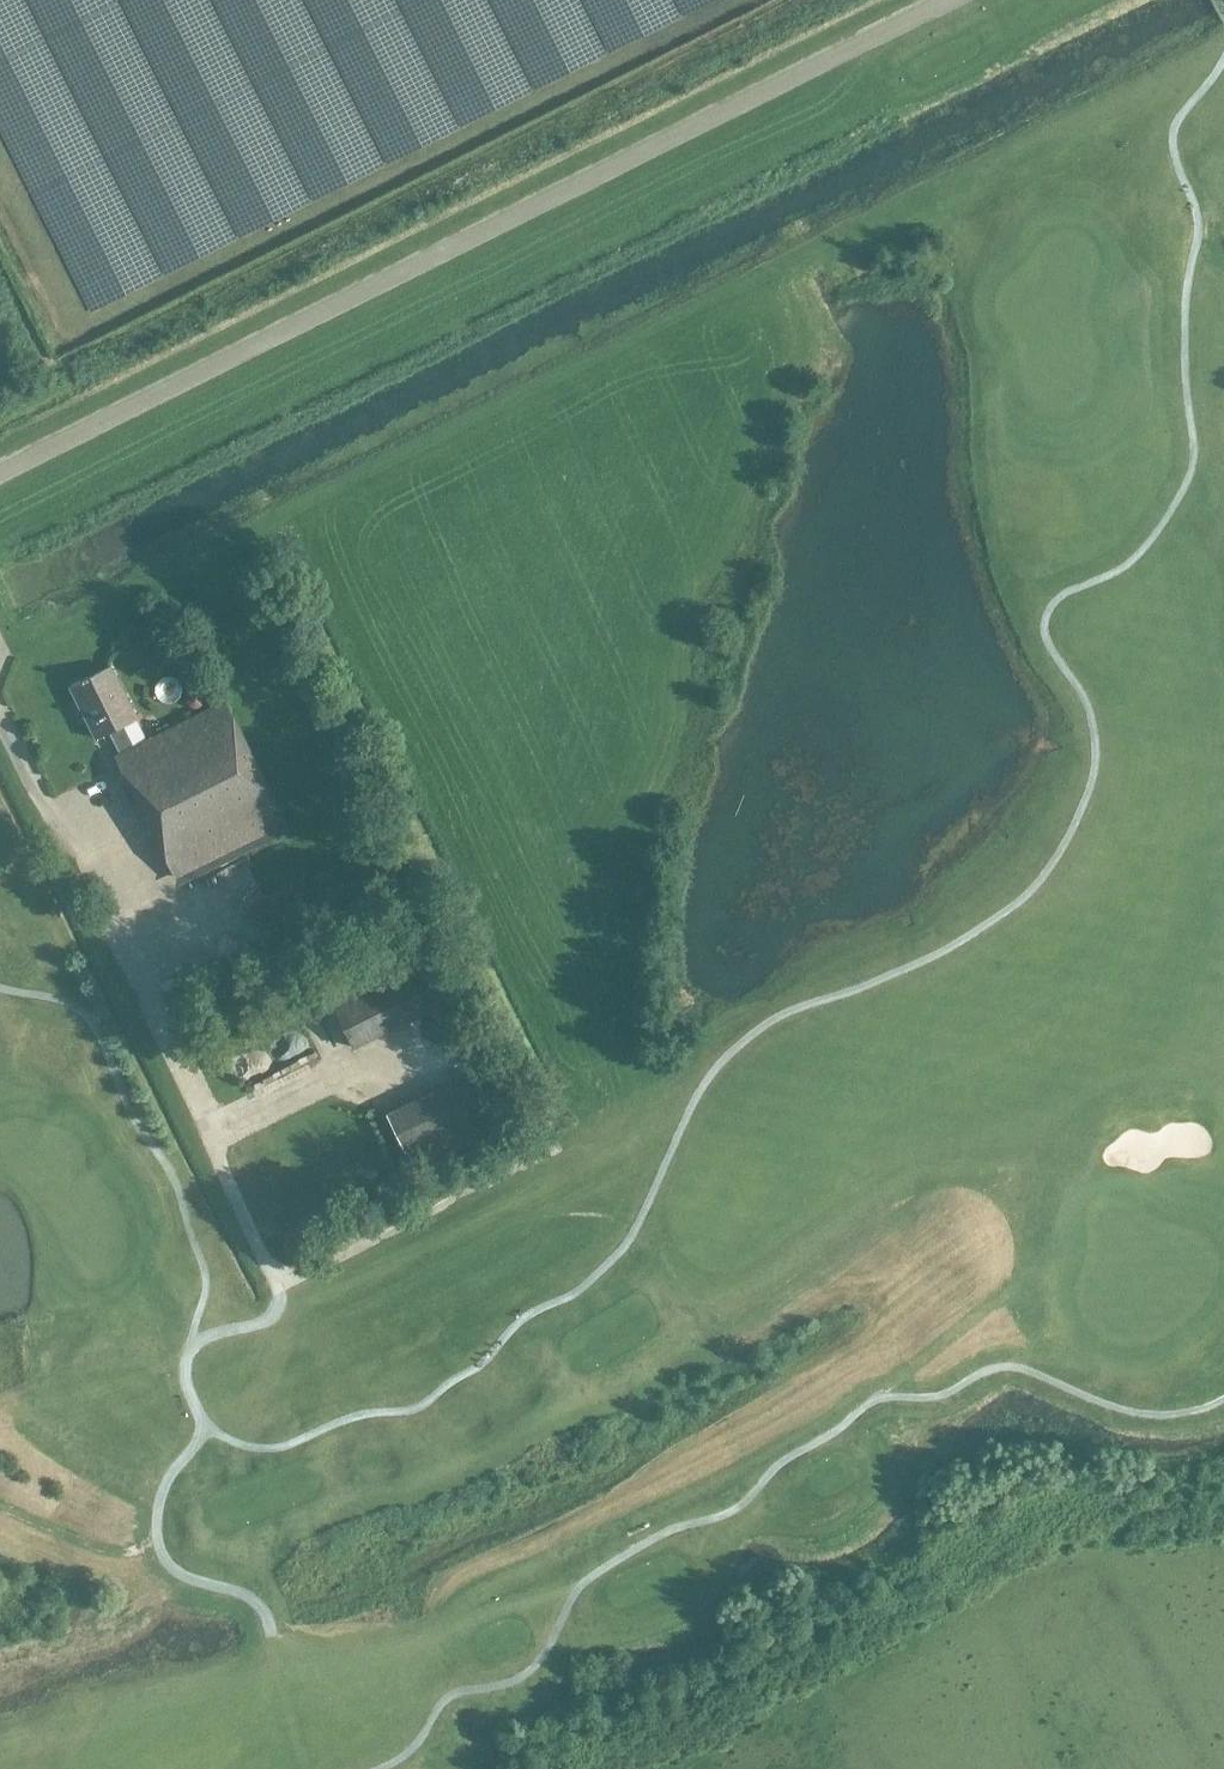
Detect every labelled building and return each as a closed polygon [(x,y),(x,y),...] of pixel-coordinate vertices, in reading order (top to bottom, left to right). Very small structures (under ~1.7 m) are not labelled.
[(0,209),(0,233),(2,236),(18,222),(4,206),(0,209)] [(123,725),(136,718),(110,665),(71,685),(97,738),(109,732),(123,725)] [(285,823),(224,701),(134,746),(123,725),(109,732),(120,753),(116,755),(176,877),(285,823)] [(323,987),(352,1047),(438,1004),(408,944),(323,987)] [(383,1108),(412,1167),(498,1124),(469,1066),(383,1108)]
